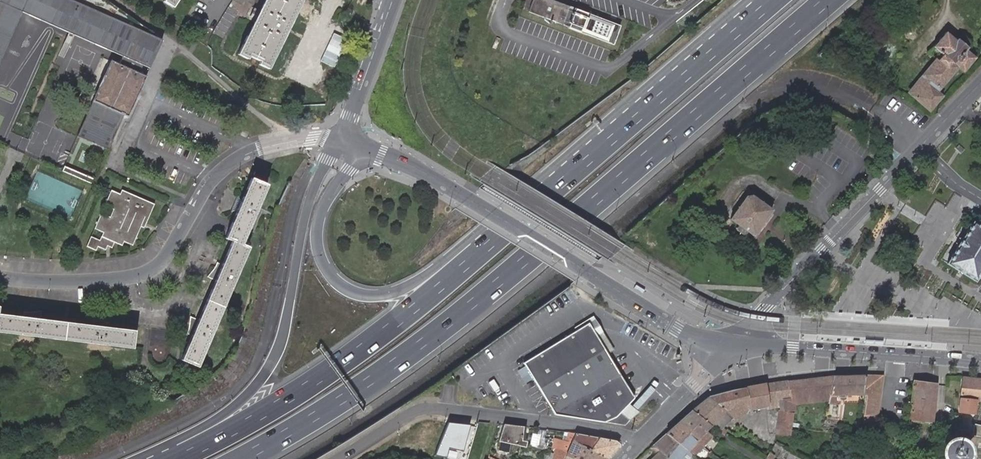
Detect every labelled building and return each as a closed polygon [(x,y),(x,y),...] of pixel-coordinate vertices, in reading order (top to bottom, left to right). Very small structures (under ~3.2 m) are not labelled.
[(22,12),(27,0),(0,0),(0,59),(22,12)] [(22,12),(50,24),(60,0),(27,0),(22,12)] [(161,40),(72,0),(60,0),(50,24),(69,32),(123,56),(142,65),(149,69),(161,40)] [(161,40),(106,0),(72,0),(161,40)] [(240,52),(249,57),(251,53),(262,58),(260,62),(269,66),(300,0),(264,0),(240,52)] [(613,45),(620,27),(547,0),(531,0),(526,13),(613,45)] [(964,72),(976,58),(966,49),(970,44),(970,40),(965,35),(961,36),(957,40),(947,32),(934,46),(943,54),(910,91),(931,109),(943,95),(937,90),(957,66),(964,72)] [(84,139),(107,150),(123,116),(127,118),(146,75),(139,72),(142,65),(123,56),(119,63),(112,60),(92,100),(94,100),(93,102),(99,106),(84,139)] [(40,157),(54,163),(57,157),(48,153),(49,151),(43,149),(40,157)] [(200,320),(193,336),(184,358),(201,365),(250,249),(243,246),(268,187),(251,179),(243,198),(236,215),(226,239),(233,242),(224,263),(218,278),(200,320)] [(157,205),(125,190),(123,194),(114,191),(108,207),(116,210),(113,217),(105,213),(98,230),(106,234),(103,241),(95,237),(90,247),(99,251),(101,247),(109,251),(111,246),(115,248),(118,242),(126,246),(127,243),(136,246),(145,226),(148,228),(157,205)] [(742,196),(728,217),(734,222),(732,225),(733,228),(738,232),(742,232),(744,228),(751,233),(769,208),(751,195),(742,196)] [(229,212),(236,215),(243,198),(239,197),(236,203),(229,212)] [(973,280),(980,268),(980,227),(973,221),(959,242),(946,263),(973,280)] [(210,276),(218,278),(224,263),(219,261),(216,268),(210,276)] [(25,313),(24,318),(43,320),(43,312),(31,313),(25,313)] [(137,348),(138,330),(114,327),(96,326),(43,320),(24,318),(0,315),(0,333),(137,348)] [(575,328),(576,331),(589,323),(609,355),(616,351),(595,316),(575,328)] [(189,334),(193,336),(200,320),(192,317),(191,327),(189,334)] [(97,318),(96,326),(114,327),(114,322),(108,321),(97,318)] [(635,397),(609,355),(589,323),(576,331),(525,363),(556,415),(562,416),(624,425),(630,419),(621,412),(635,397)] [(833,395),(836,375),(821,377),(824,395),(833,395)] [(866,375),(836,375),(833,395),(840,394),(864,394),(866,375)] [(884,375),(866,375),(864,394),(867,394),(865,413),(864,422),(867,424),(875,424),(875,414),(878,415),(884,375)] [(821,377),(789,382),(791,399),(824,395),(821,377)] [(958,410),(960,410),(967,411),(971,412),(973,399),(980,400),(980,389),(980,379),(964,378),(962,398),(960,398),(958,410)] [(710,397),(691,411),(706,428),(711,431),(713,427),(709,425),(725,414),(736,419),(745,412),(739,399),(747,398),(749,408),(766,405),(767,409),(772,408),(771,404),(778,403),(779,407),(779,411),(774,433),(777,434),(789,436),(790,429),(793,414),(785,412),(783,400),(791,399),(789,382),(760,386),(733,391),(710,397)] [(937,385),(914,382),(909,419),(932,423),(937,385)] [(840,394),(833,395),(832,401),(832,403),(840,403),(840,394)] [(824,395),(791,399),(792,406),(825,402),(824,395)] [(792,406),(791,399),(783,400),(785,412),(793,414),(792,406)] [(706,428),(691,411),(677,424),(688,431),(694,425),(700,433),(706,428)] [(713,427),(711,431),(715,433),(736,419),(725,414),(709,425),(713,427)] [(451,457),(453,447),(464,450),(470,427),(448,421),(439,454),(451,457)] [(677,424),(666,434),(675,443),(686,433),(688,431),(677,424)] [(974,424),(972,436),(980,438),(980,426),(974,424)] [(503,425),(499,439),(517,443),(522,427),(503,425)] [(517,443),(525,445),(526,442),(522,441),(521,441),(524,428),(522,427),(517,443)] [(576,434),(570,433),(561,450),(567,453),(572,442),(576,434)] [(598,438),(576,434),(572,442),(590,450),(598,438)] [(666,434),(652,447),(662,455),(675,443),(666,434)] [(614,441),(598,438),(590,450),(608,458),(619,445),(614,441)] [(517,443),(499,439),(498,442),(500,443),(498,451),(508,454),(510,445),(524,449),(525,445),(517,443)] [(565,456),(572,458),(607,458),(608,458),(590,450),(572,442),(567,453),(565,456)] [(979,444),(956,442),(955,458),(978,458),(979,444)] [(662,455),(652,447),(649,449),(654,453),(648,458),(668,458),(662,455)] [(562,458),(564,458),(565,456),(567,453),(561,450),(559,457),(562,458)]
